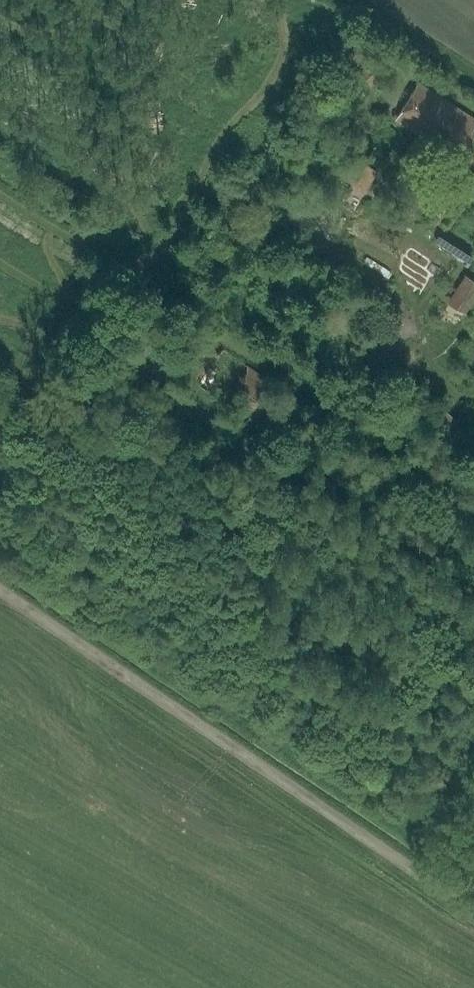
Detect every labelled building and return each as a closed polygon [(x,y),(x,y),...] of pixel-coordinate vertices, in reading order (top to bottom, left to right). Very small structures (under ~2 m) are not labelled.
[(453,156),(458,147),(465,152),(473,137),(473,135),(470,133),(473,127),(473,121),(417,85),(395,120),(453,156)] [(473,299),(473,281),(464,275),(447,303),(465,314),(473,299)] [(254,422),(270,398),(261,392),(267,381),(221,351),(198,386),(254,422)]
